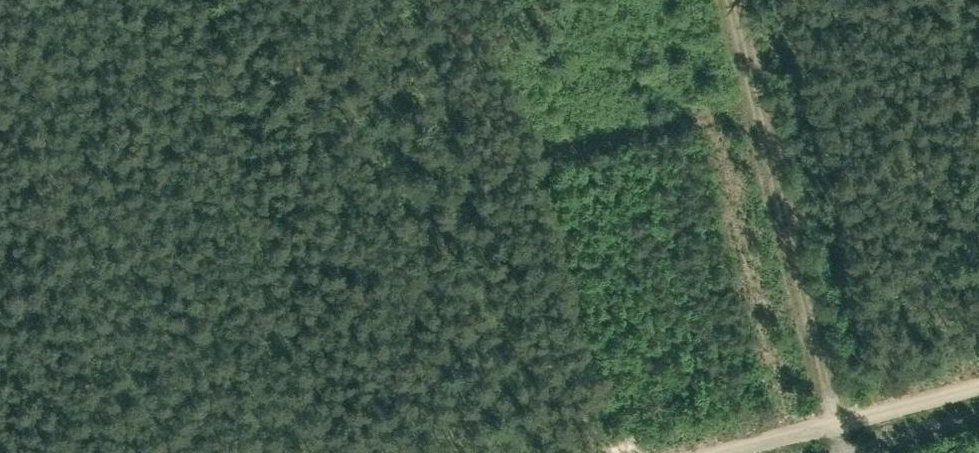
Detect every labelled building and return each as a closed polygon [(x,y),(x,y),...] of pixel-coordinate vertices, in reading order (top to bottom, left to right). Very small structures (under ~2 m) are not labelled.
[(963,386),(965,399),(978,397),(978,384),(963,386)]
